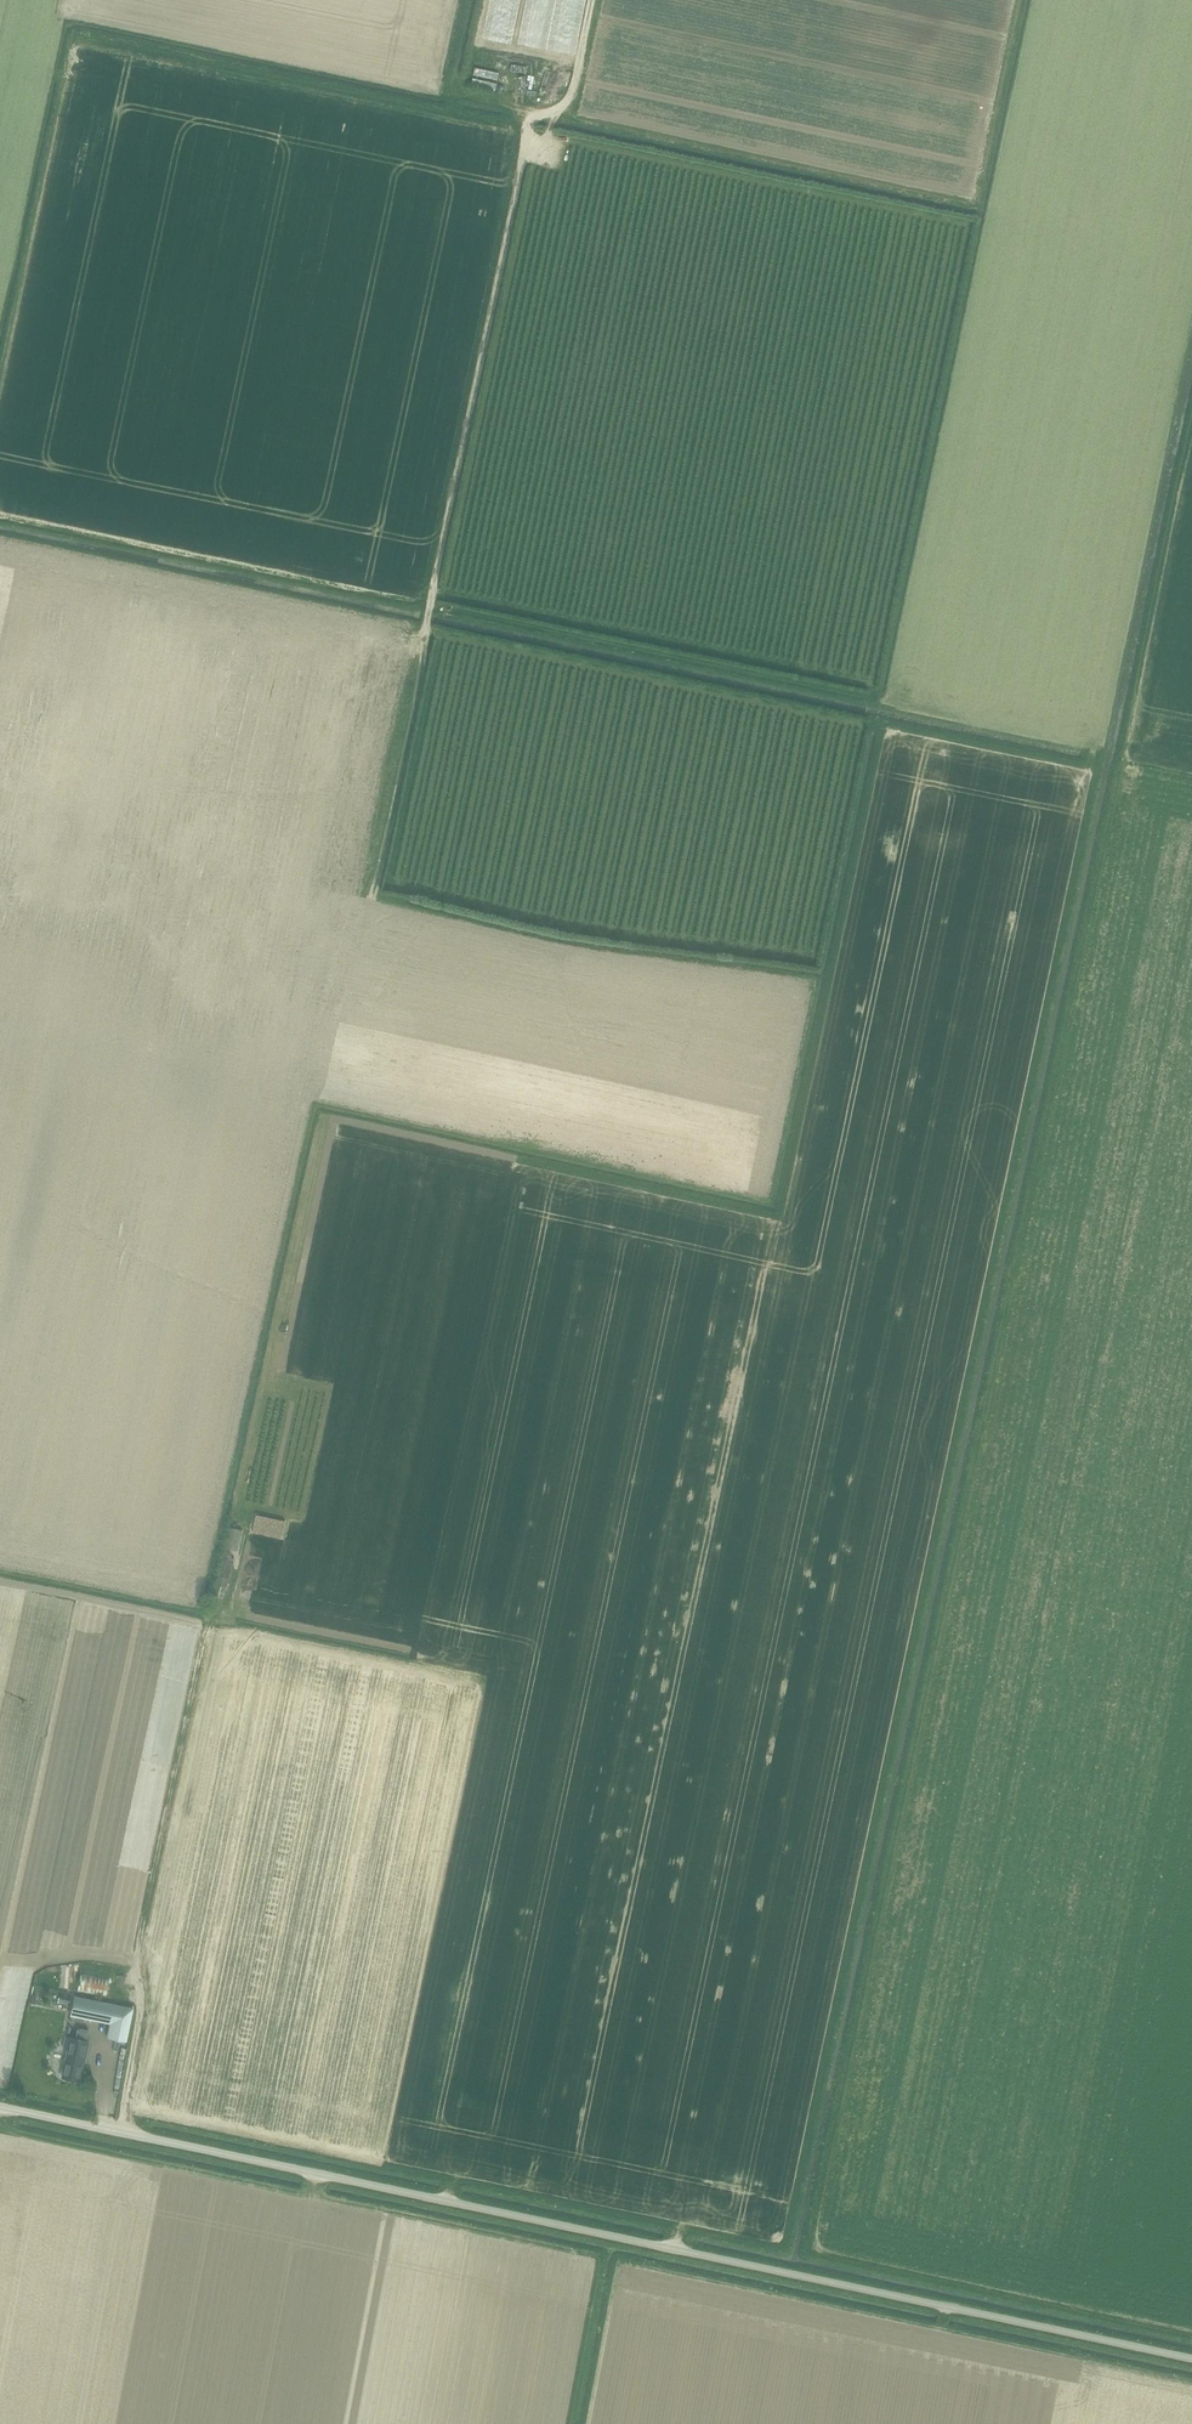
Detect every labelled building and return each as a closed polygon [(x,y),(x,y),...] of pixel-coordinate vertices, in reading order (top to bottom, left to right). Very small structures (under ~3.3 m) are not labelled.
[(110,1978),(81,1973),(78,1991),(107,1997),(110,1978)] [(108,2037),(127,2041),(133,2008),(75,1996),(71,2015),(110,2023),(108,2037)] [(87,2053),(90,2041),(88,2040),(90,2030),(79,2028),(77,2038),(67,2036),(64,2048),(69,2049),(63,2078),(79,2081),(84,2053),(87,2053)]
